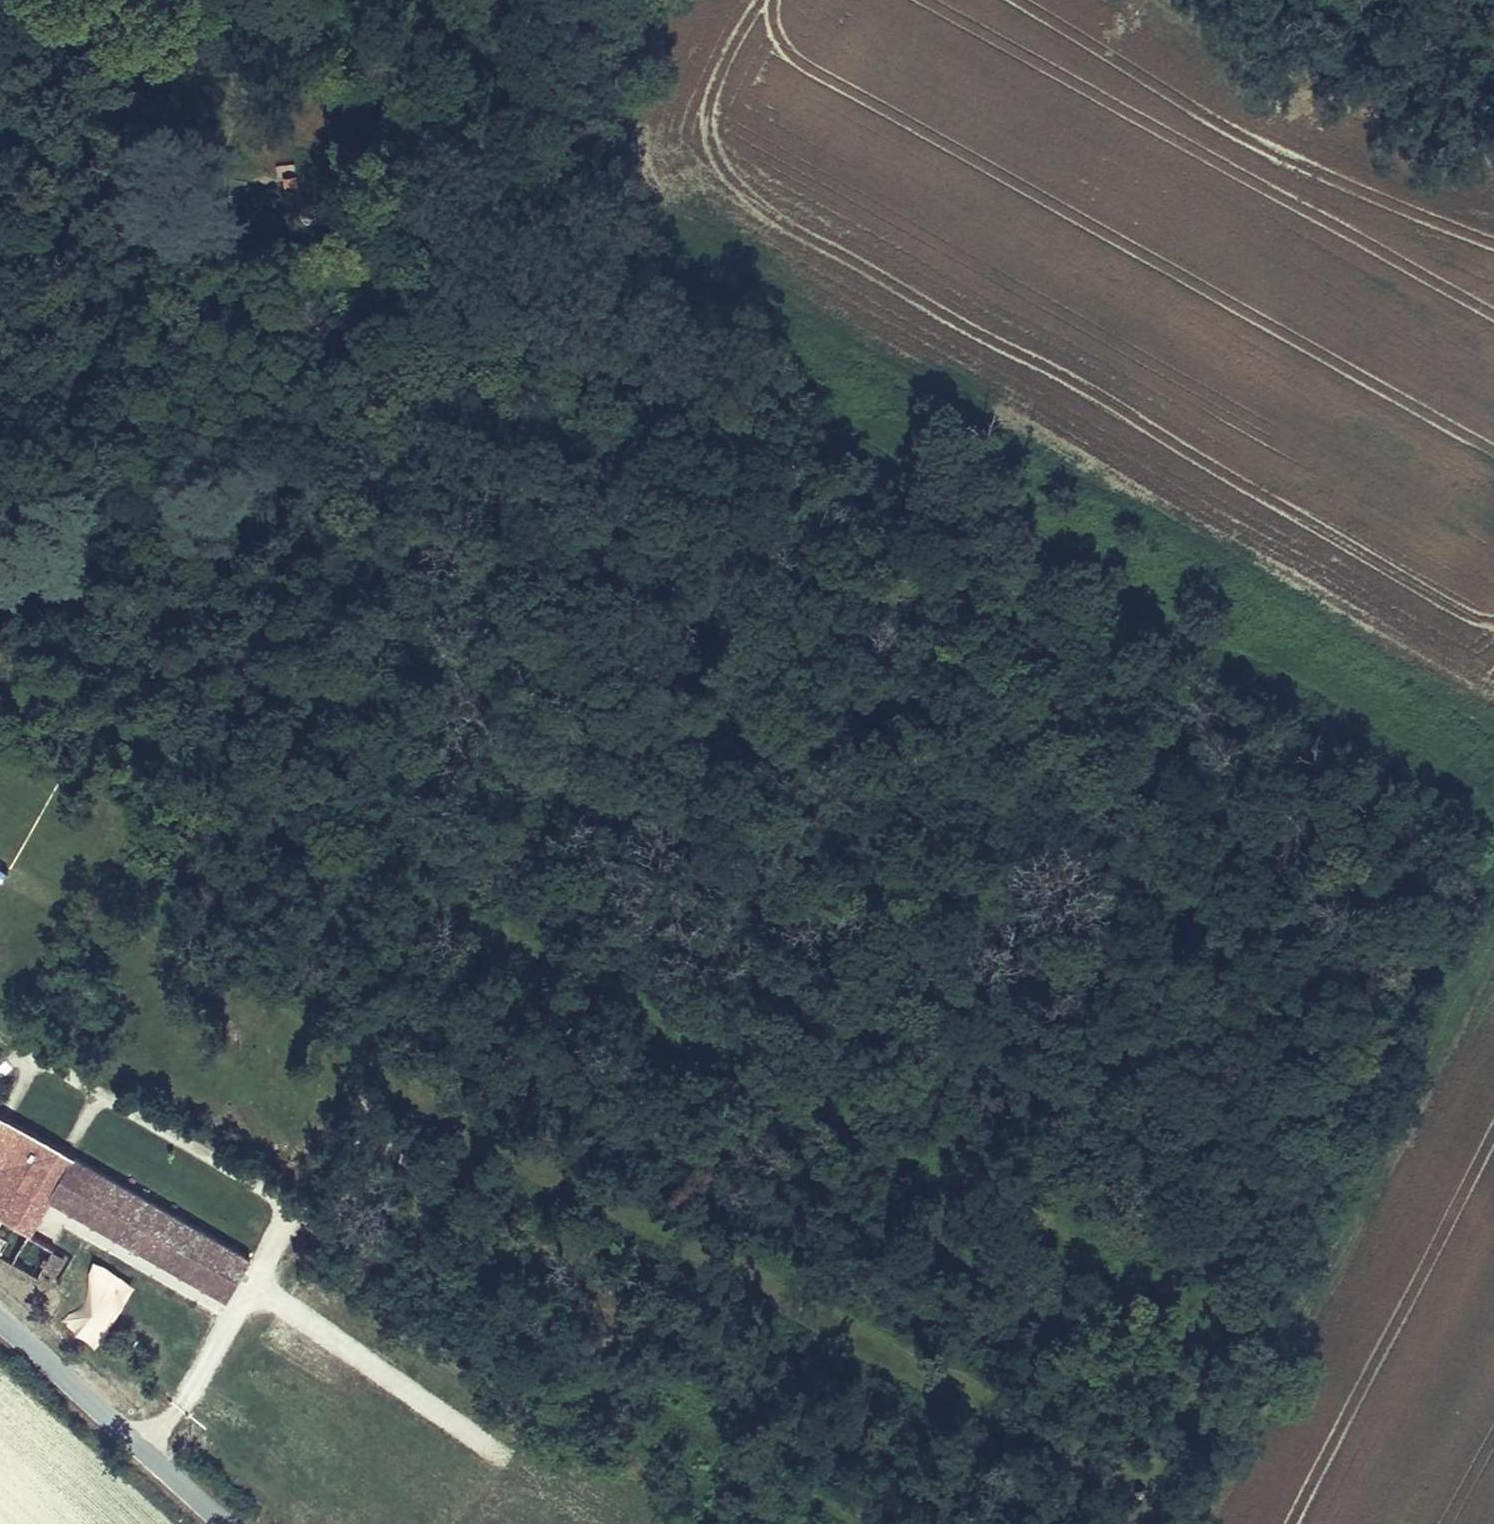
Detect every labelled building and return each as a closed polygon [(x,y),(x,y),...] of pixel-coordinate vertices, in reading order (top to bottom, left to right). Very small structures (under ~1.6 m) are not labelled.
[(30,1234),(50,1202),(225,1303),(252,1258),(0,1112),(0,1218),(30,1234)]
